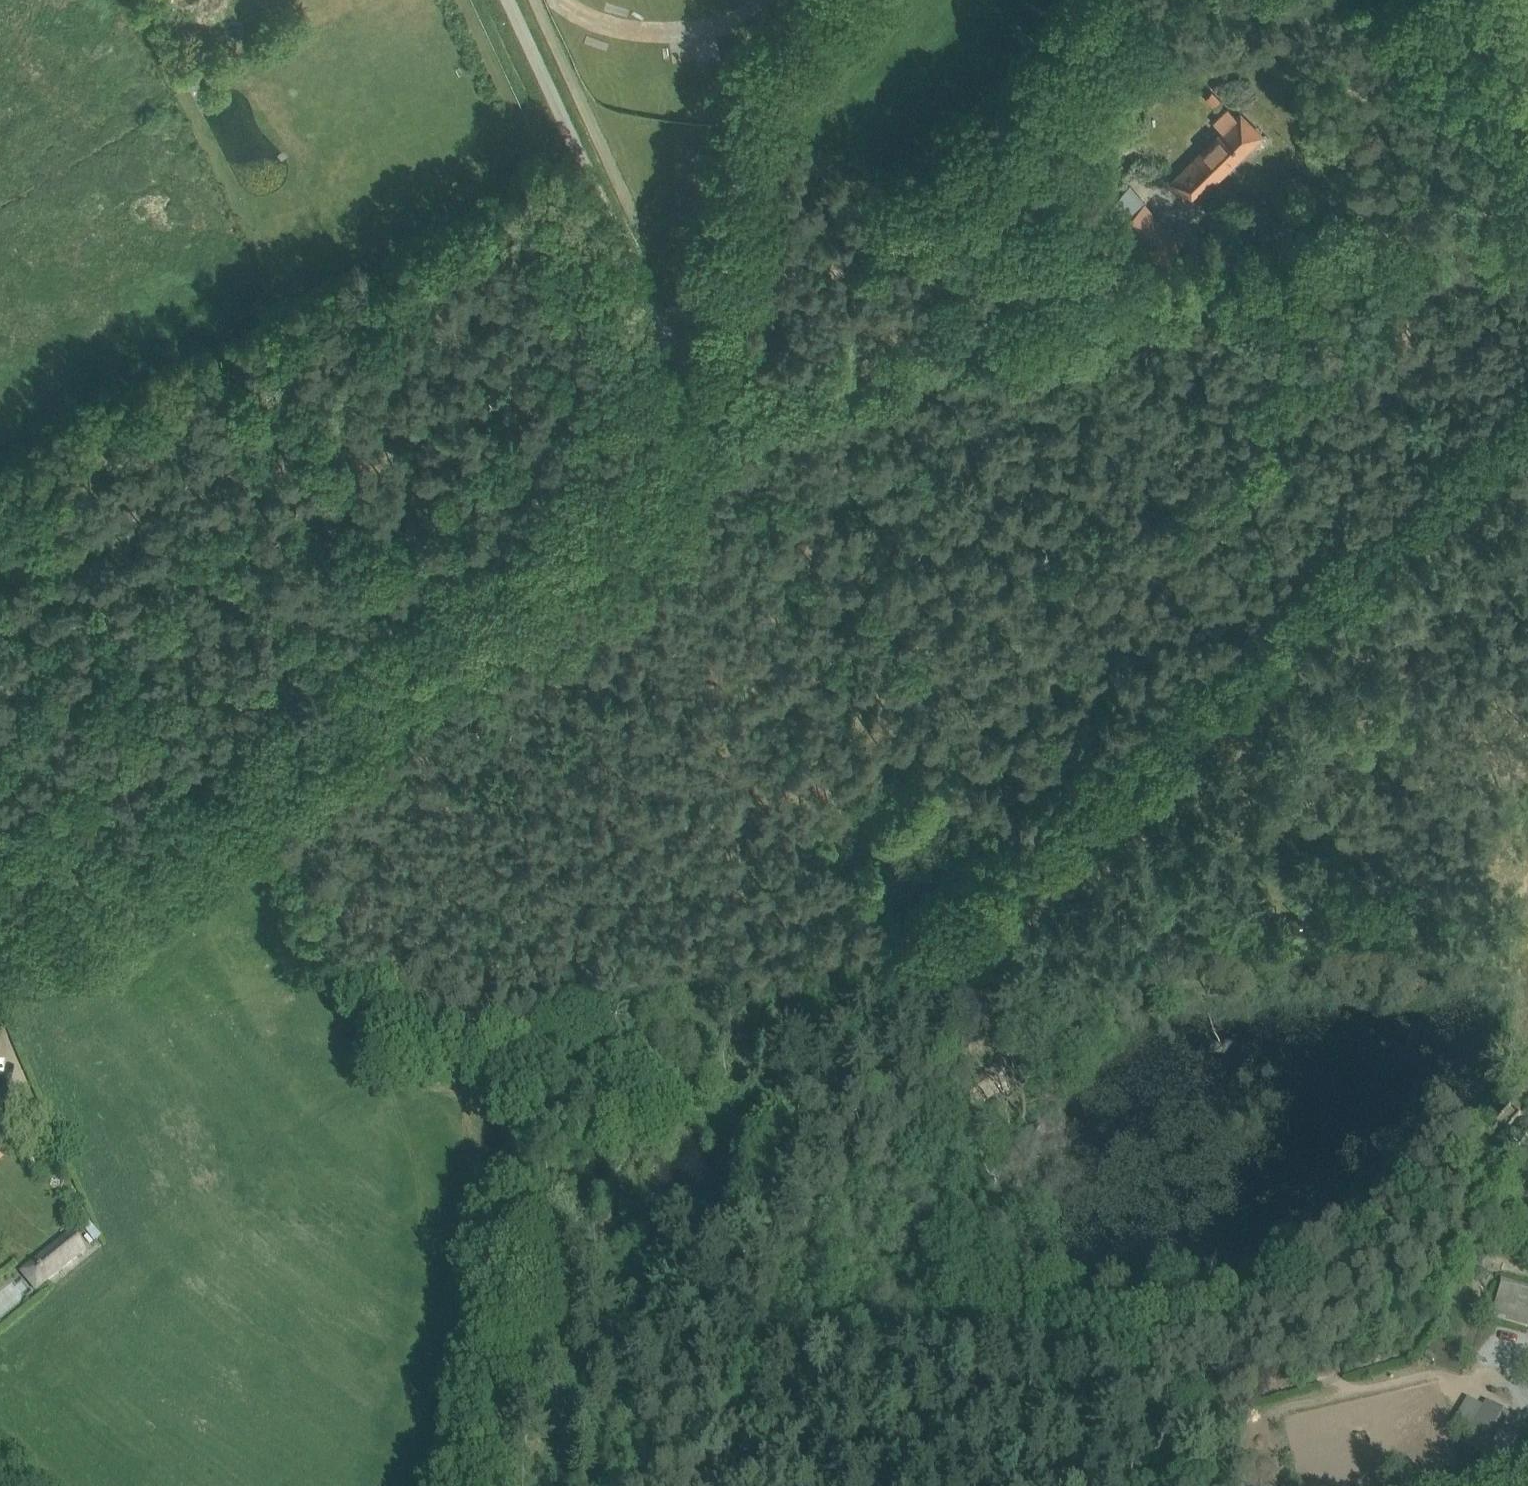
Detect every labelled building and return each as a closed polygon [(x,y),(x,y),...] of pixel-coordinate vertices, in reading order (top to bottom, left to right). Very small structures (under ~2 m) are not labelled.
[(1211,89),(1203,97),(1213,108),(1222,100),(1211,89)] [(1170,180),(1178,188),(1192,202),(1261,134),(1239,112),(1236,115),(1228,107),(1213,121),(1221,129),(1170,180)] [(1112,204),(1110,206),(1159,262),(1180,243),(1121,176),(1101,192),(1112,204)] [(1513,826),(1527,840),(1527,811),(1513,826)] [(1288,917),(1289,938),(1290,938),(1290,940),(1293,940),(1293,946),(1314,945),(1313,939),(1315,939),(1315,932),(1329,931),(1328,916),(1288,917)] [(20,1165),(33,1171),(39,1157),(26,1151),(20,1165)] [(72,1217),(81,1228),(90,1220),(81,1209),(72,1217)] [(71,1230),(84,1247),(97,1238),(91,1230),(83,1236),(76,1226),(71,1230)] [(83,1251),(69,1234),(31,1265),(45,1281),(83,1251)] [(1501,1284),(1492,1315),(1527,1325),(1527,1292),(1501,1284)] [(1484,1443),(1503,1411),(1487,1402),(1462,1444),(1483,1457),(1489,1446),(1484,1443)]
